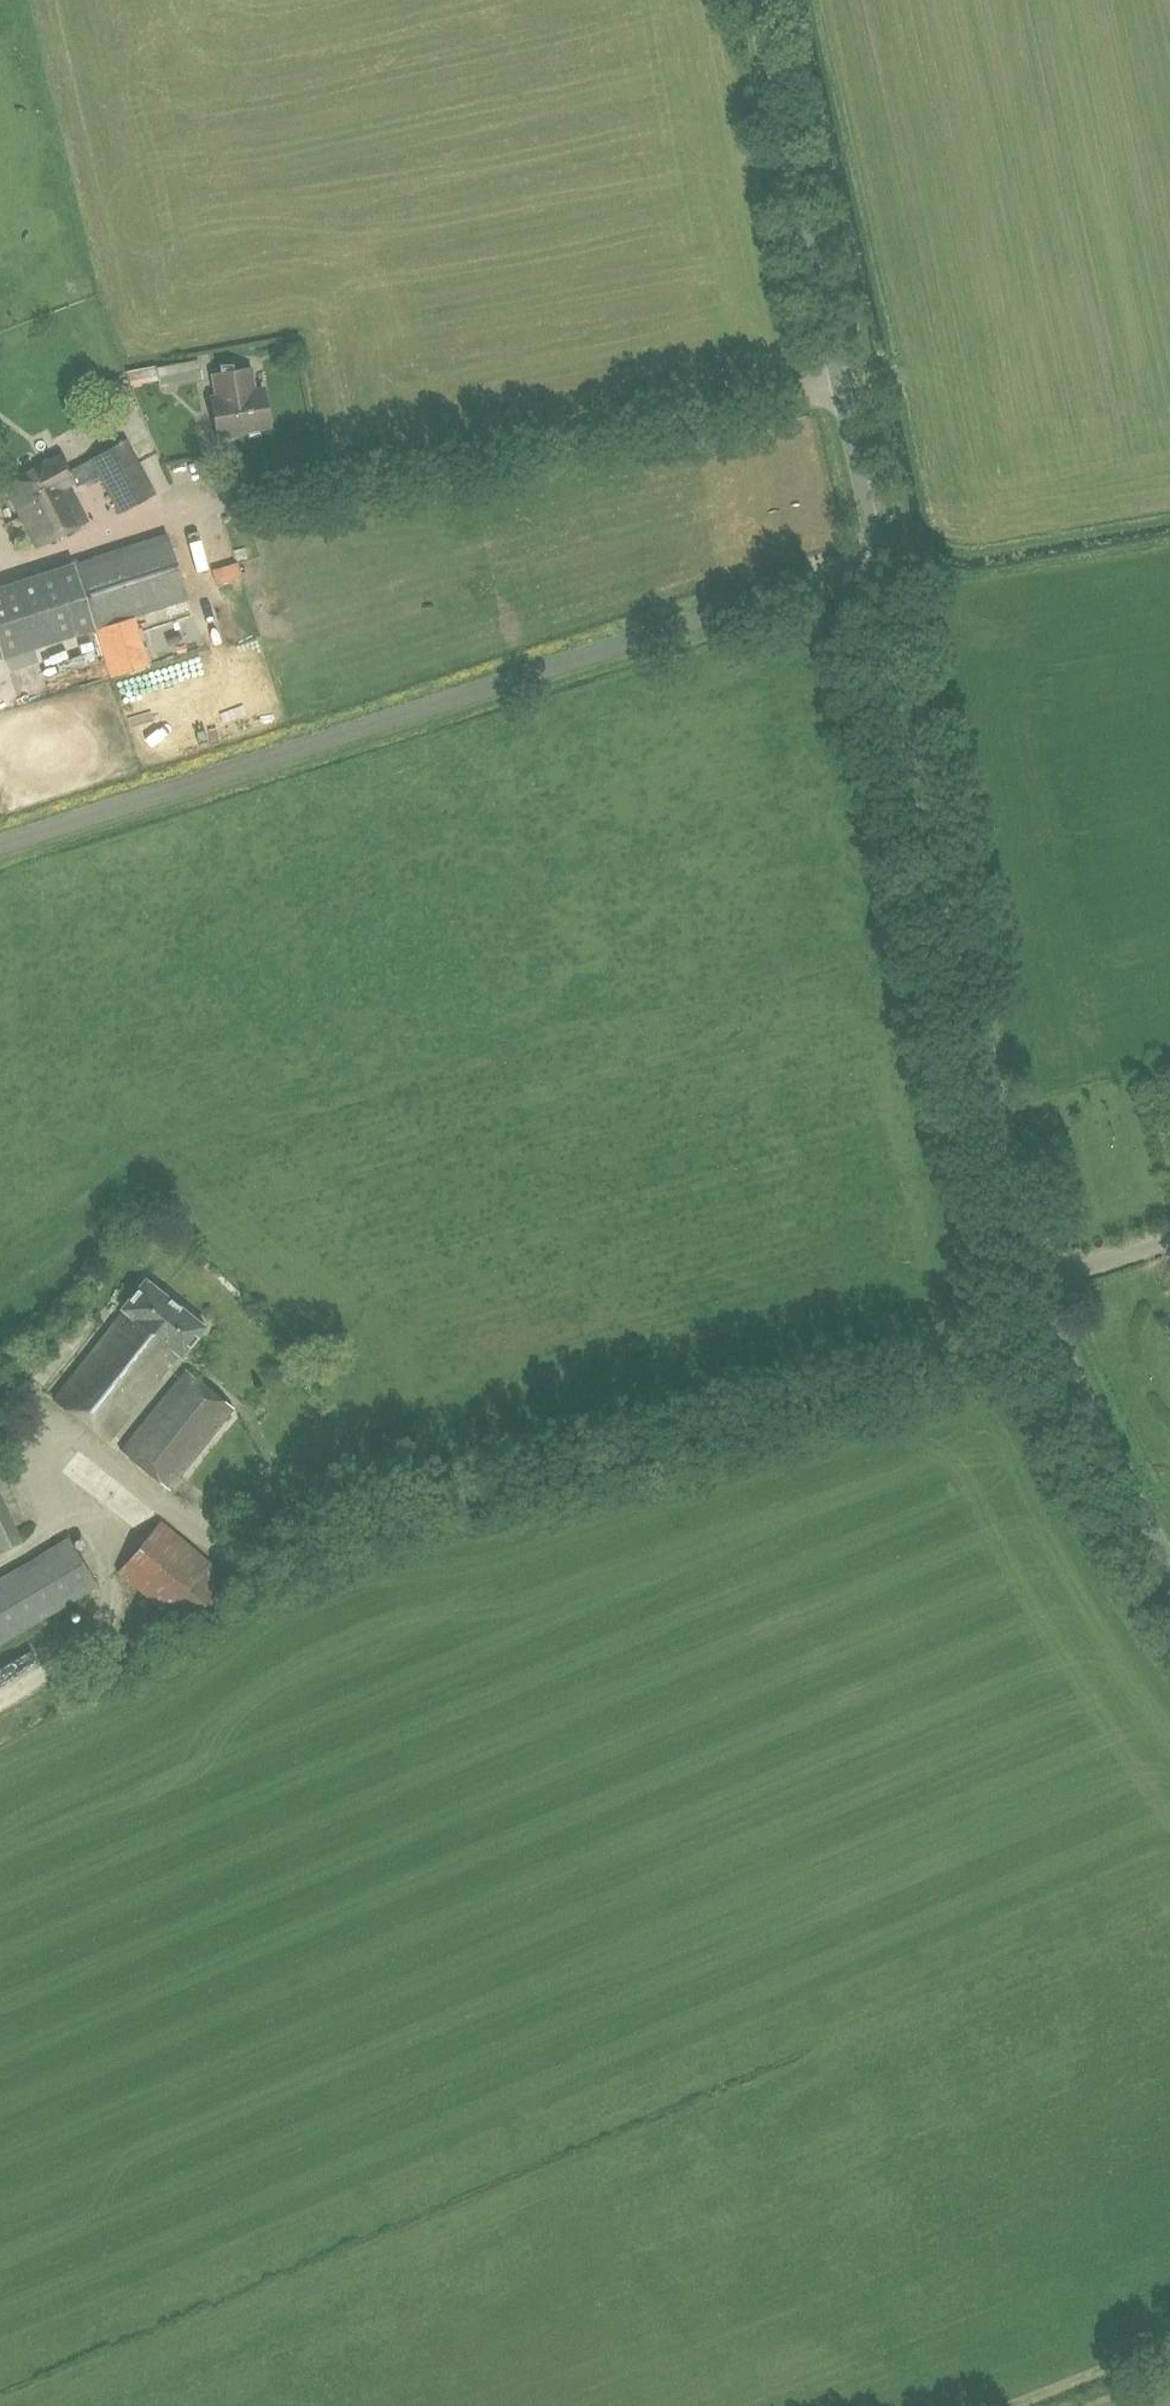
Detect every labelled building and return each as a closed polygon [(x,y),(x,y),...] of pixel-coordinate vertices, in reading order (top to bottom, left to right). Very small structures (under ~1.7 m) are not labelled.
[(156,367),(160,386),(201,378),(198,359),(156,367)] [(125,372),(131,385),(157,380),(155,367),(125,372)] [(271,425),(264,387),(255,389),(251,368),(213,375),(217,396),(212,397),(219,435),(271,425)] [(61,453),(5,482),(38,544),(84,520),(67,486),(76,481),(78,485),(99,474),(119,511),(155,492),(127,439),(70,469),(61,453)] [(167,533),(0,587),(0,660),(95,629),(95,627),(187,597),(167,533)] [(43,676),(61,675),(59,654),(41,656),(43,676)] [(87,687),(115,680),(109,657),(81,665),(87,687)] [(121,1309),(52,1397),(110,1442),(179,1355),(181,1356),(205,1326),(144,1278),(120,1308),(121,1309)] [(186,1368),(122,1450),(170,1487),(234,1406),(186,1368)] [(0,1489),(0,1550),(23,1539),(0,1489)] [(118,1573),(166,1612),(90,1659),(98,1672),(81,1681),(94,1703),(109,1695),(104,1686),(189,1632),(186,1628),(193,1619),(207,1630),(234,1595),(220,1584),(225,1578),(161,1521),(118,1573)] [(0,1578),(0,1643),(99,1584),(71,1537),(0,1578)]
